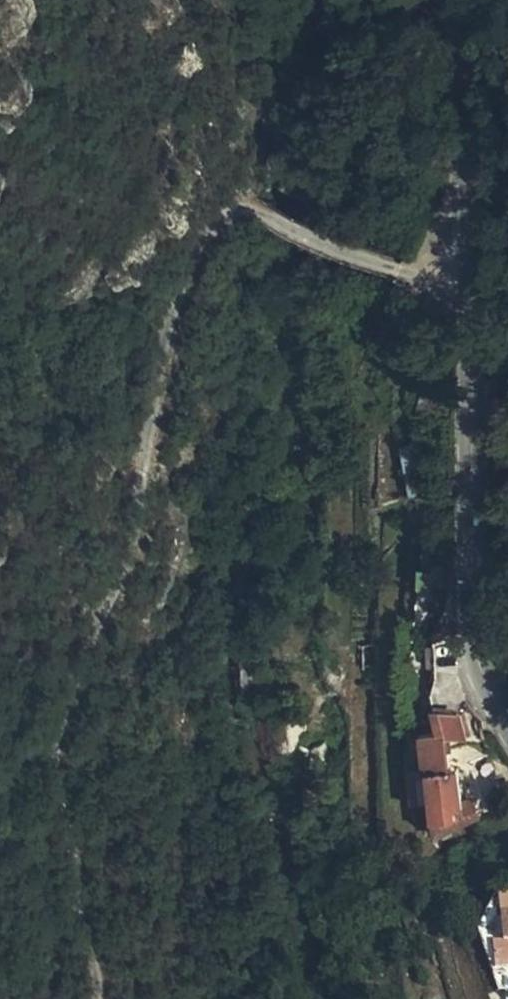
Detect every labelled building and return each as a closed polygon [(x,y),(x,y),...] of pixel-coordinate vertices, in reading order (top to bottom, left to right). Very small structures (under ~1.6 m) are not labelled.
[(435,790),(437,827),(444,820),(478,808),(471,791),(461,794),(459,758),(452,757),(452,725),(472,725),(469,696),(441,691),(444,716),(433,716),(435,790)] [(414,790),(435,790),(433,716),(425,716),(427,753),(413,753),(414,790)] [(499,926),(503,972),(507,972),(507,925),(499,926)]
